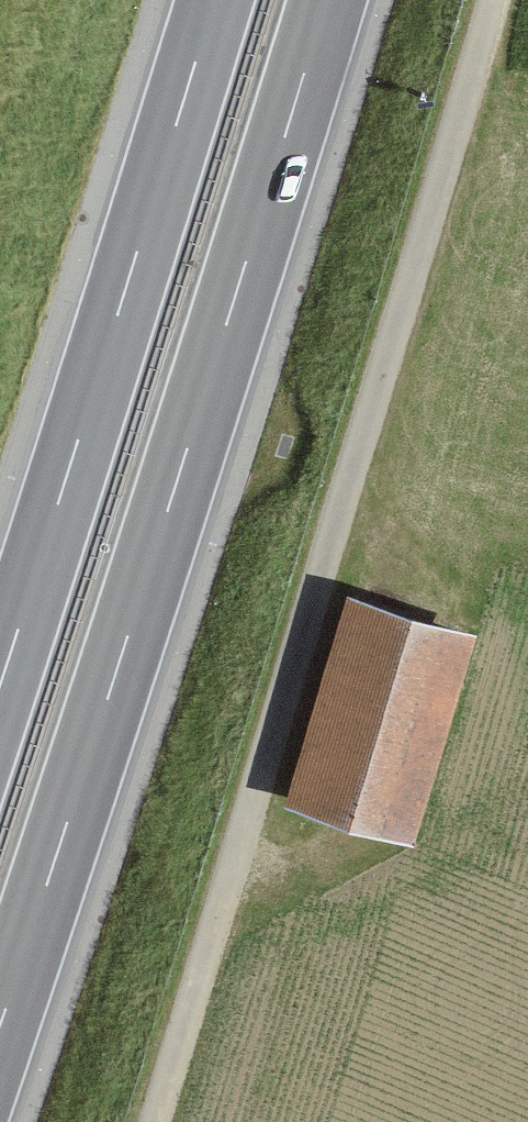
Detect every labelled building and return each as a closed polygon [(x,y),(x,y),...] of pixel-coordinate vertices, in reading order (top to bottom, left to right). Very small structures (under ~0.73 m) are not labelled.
[(421,847),(490,640),(359,597),(290,803),(421,847)]
